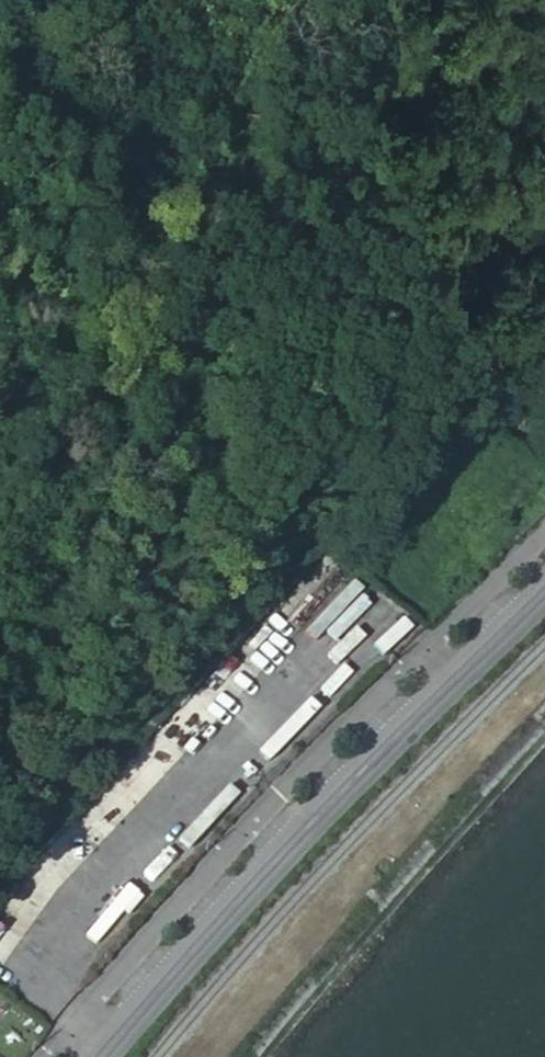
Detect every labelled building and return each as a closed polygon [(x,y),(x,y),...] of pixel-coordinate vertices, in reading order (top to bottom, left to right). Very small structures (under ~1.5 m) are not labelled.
[(212,701),(262,749),(397,609),(355,568),(271,655),(263,648),(212,701)]
